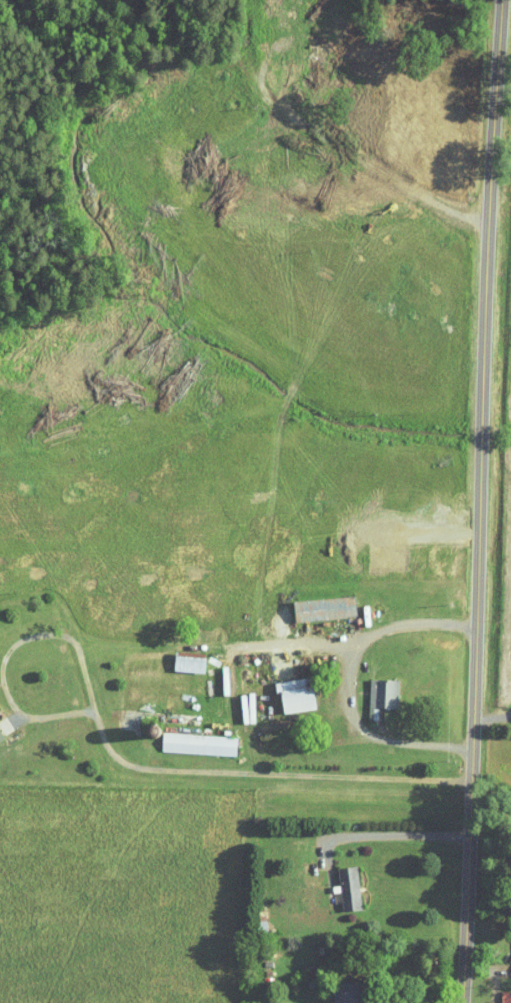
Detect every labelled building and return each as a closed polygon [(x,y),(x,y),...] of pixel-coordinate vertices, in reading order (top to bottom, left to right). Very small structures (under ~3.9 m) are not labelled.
[(282,595),(284,616),(345,610),(343,590),(282,595)] [(193,666),(194,648),(163,647),(162,665),(193,666)] [(263,676),(265,687),(270,686),(272,707),(304,704),(301,672),(263,676)] [(357,714),(367,714),(367,702),(387,703),(387,674),(358,673),(357,714)] [(150,746),(225,749),(226,730),(151,727),(150,746)] [(346,861),(326,862),(331,906),(350,904),(346,861)] [(347,976),(323,975),(322,1002),(346,1002),(347,976)] [(503,998),(503,984),(490,984),(490,997),(503,998)]
